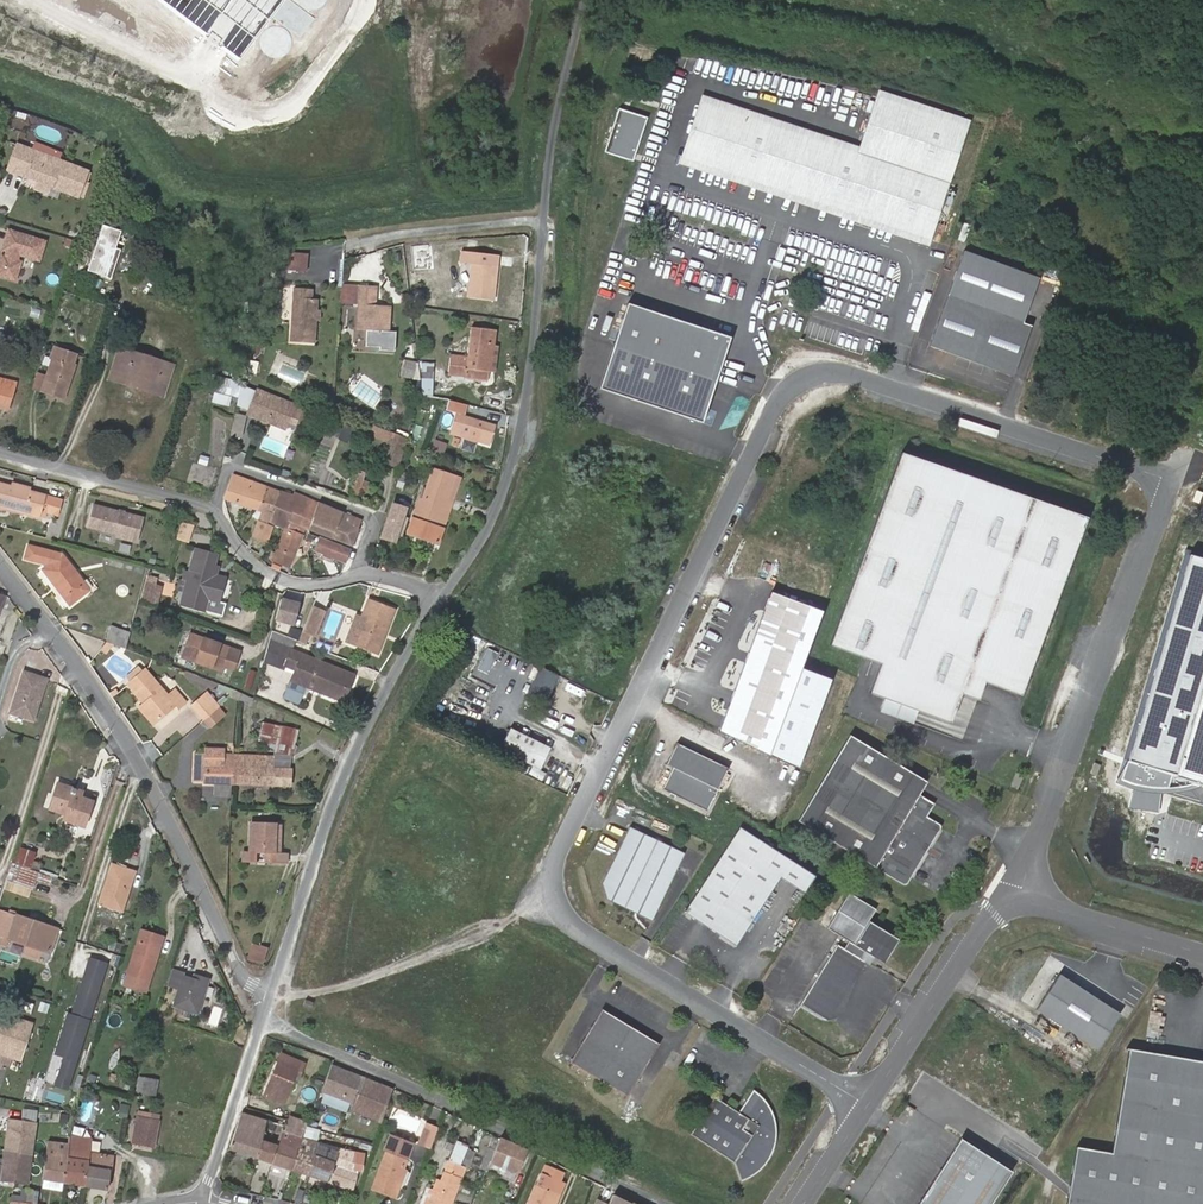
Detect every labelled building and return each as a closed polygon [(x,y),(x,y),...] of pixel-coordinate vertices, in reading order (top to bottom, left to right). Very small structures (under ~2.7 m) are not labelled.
[(237,56),(280,0),(164,0),(237,56)] [(930,244),(971,120),(881,91),(863,147),(705,96),(682,164),(930,244)] [(649,119),(621,109),(606,152),(635,161),(649,119)] [(34,141),(32,147),(54,156),(56,151),(34,141)] [(90,173),(17,143),(8,169),(38,181),(53,187),(80,198),(90,173)] [(53,187),(38,181),(36,186),(51,192),(53,187)] [(115,249),(121,231),(102,225),(88,271),(108,277),(117,249),(115,249)] [(49,240),(12,228),(5,248),(9,249),(7,254),(4,253),(0,266),(0,275),(17,280),(23,260),(20,258),(22,253),(42,259),(49,240)] [(112,279),(121,250),(117,249),(108,277),(112,279)] [(1016,376),(1034,326),(1028,324),(1045,277),(967,249),(932,346),(1016,376)] [(469,263),(466,297),(490,300),(496,255),(460,251),(459,262),(469,263)] [(306,272),(306,254),(288,253),(288,271),(306,272)] [(931,291),(935,274),(929,273),(925,289),(931,291)] [(313,318),(313,309),(314,300),(309,300),(310,287),(292,287),(290,341),(312,342),(313,318)] [(357,305),(358,290),(338,288),(338,303),(357,305)] [(377,292),(358,290),(357,305),(376,306),(377,292)] [(357,305),(355,328),(366,329),(387,331),(389,307),(376,306),(357,305)] [(734,339),(632,305),(605,388),(706,422),(734,339)] [(465,370),(481,371),(491,372),(495,330),(470,327),(467,356),(458,355),(456,377),(465,378),(465,370)] [(394,352),(396,332),(387,331),(366,329),(365,346),(380,348),(379,351),(394,352)] [(130,376),(127,384),(163,396),(173,365),(120,347),(113,371),(130,376)] [(76,357),(55,350),(51,360),(54,361),(49,377),(43,394),(64,401),(76,367),(73,366),(76,357)] [(456,377),(458,355),(451,354),(449,377),(456,377)] [(414,380),(417,366),(417,362),(405,359),(401,377),(414,380)] [(447,399),(449,383),(433,381),(433,364),(420,364),(421,395),(447,399)] [(480,380),(481,371),(465,370),(465,378),(480,380)] [(110,379),(127,384),(130,376),(113,371),(110,379)] [(43,394),(49,377),(40,374),(35,391),(43,394)] [(241,386),(242,383),(211,376),(208,391),(215,392),(228,395),(239,398),(241,386)] [(10,404),(15,382),(0,378),(0,401),(10,404)] [(247,408),(254,391),(241,386),(239,398),(237,404),(247,408)] [(292,404),(255,388),(254,391),(247,408),(245,412),(283,428),(292,404)] [(226,406),(228,395),(215,392),(213,403),(226,406)] [(462,413),(465,403),(448,399),(445,409),(462,413)] [(10,404),(0,401),(0,408),(9,410),(10,404)] [(234,412),(231,435),(243,436),(245,414),(234,412)] [(461,430),(460,436),(476,441),(481,422),(457,414),(452,428),(461,430)] [(487,444),(493,426),(481,422),(476,441),(487,444)] [(390,445),(393,433),(373,424),(368,436),(390,445)] [(352,428),(344,425),(340,438),(347,441),(352,428)] [(451,433),(460,436),(461,430),(452,428),(451,433)] [(406,438),(393,433),(385,461),(398,466),(406,438)] [(434,440),(431,448),(443,451),(446,443),(434,440)] [(1025,693),(1089,516),(904,449),(833,644),(884,663),(874,692),(889,697),(913,706),(955,721),(966,692),(982,698),(989,680),(1025,693)] [(208,456),(200,454),(198,462),(206,464),(208,456)] [(452,492),(458,475),(435,467),(428,489),(423,488),(408,532),(437,542),(443,526),(438,524),(444,506),(449,491),(452,492)] [(258,510),(266,486),(233,474),(225,498),(258,510)] [(361,482),(357,480),(352,491),(358,494),(361,482)] [(31,489),(12,484),(12,486),(0,482),(0,507),(8,509),(10,504),(25,509),(24,513),(44,519),(46,511),(50,497),(30,491),(31,489)] [(272,515),(280,490),(266,486),(258,510),(261,511),(272,515)] [(273,524),(285,529),(288,520),(297,496),(280,490),(272,515),(276,516),(273,524)] [(288,520),(298,524),(307,498),(297,494),(297,496),(288,520)] [(59,499),(50,497),(46,511),(55,514),(59,499)] [(298,524),(305,527),(308,528),(319,503),(307,498),(298,524)] [(339,519),(358,527),(361,519),(319,503),(308,528),(332,538),(332,536),(339,519)] [(406,507),(392,503),(381,536),(395,541),(406,507)] [(144,518),(94,505),(89,525),(119,534),(118,536),(138,540),(144,518)] [(449,509),(444,506),(438,524),(443,526),(449,509)] [(268,541),(273,524),(276,516),(272,515),(261,511),(253,535),(268,541)] [(332,536),(352,544),(359,528),(358,527),(339,519),(332,536)] [(285,529),(273,560),(290,566),(305,527),(298,524),(288,520),(285,529)] [(187,541),(191,524),(182,521),(177,538),(187,541)] [(346,561),(350,548),(320,537),(315,550),(324,553),(324,556),(331,558),(333,556),(346,561)] [(89,589),(61,554),(27,544),(23,558),(43,564),(45,566),(43,568),(70,604),(89,589)] [(210,553),(195,549),(190,567),(184,586),(183,591),(208,599),(214,576),(210,575),(204,573),(210,553)] [(210,575),(216,555),(210,553),(204,573),(210,575)] [(1162,792),(1190,787),(1202,804),(1202,559),(1187,554),(1127,758),(1115,782),(1132,789),(1162,792)] [(184,586),(190,567),(185,566),(183,574),(179,572),(176,584),(184,586)] [(143,583),(138,601),(156,607),(162,588),(143,583)] [(183,591),(179,605),(203,613),(208,599),(183,591)] [(806,667),(826,611),(773,592),(724,731),(803,769),(835,681),(806,667)] [(298,604),(281,599),(279,605),(297,610),(298,604)] [(388,626),(394,610),(368,601),(362,616),(388,626)] [(293,624),(297,610),(279,605),(275,619),(293,624)] [(313,605),(301,634),(309,637),(311,631),(316,632),(325,609),(313,605)] [(237,612),(259,619),(260,615),(255,613),(256,611),(238,606),(237,612)] [(377,654),(388,626),(362,616),(356,633),(361,635),(357,646),(377,654)] [(180,633),(183,624),(166,617),(163,627),(180,633)] [(106,641),(126,648),(130,632),(112,627),(106,641)] [(296,639),(272,630),(269,641),(283,646),(292,650),(296,639)] [(352,644),(357,646),(361,635),(356,633),(352,644)] [(229,648),(190,634),(182,657),(220,672),(222,665),(229,648)] [(269,641),(264,657),(277,662),(283,646),(269,641)] [(106,654),(114,644),(108,642),(101,650),(106,654)] [(292,650),(283,646),(277,662),(286,666),(292,650)] [(232,669),(238,651),(229,648),(222,665),(232,669)] [(353,674),(292,650),(286,666),(295,669),(292,680),(305,685),(343,700),(353,674)] [(132,682),(145,671),(140,666),(128,677),(132,682)] [(545,703),(558,676),(542,668),(529,695),(545,703)] [(145,705),(159,721),(178,704),(181,707),(188,701),(178,688),(170,695),(147,669),(145,671),(132,682),(130,684),(147,703),(145,705)] [(250,670),(243,687),(249,690),(256,672),(250,670)] [(46,680),(24,672),(11,713),(33,720),(46,680)] [(305,685),(292,680),(285,696),(299,702),(305,685)] [(576,701),(580,692),(560,682),(556,691),(576,701)] [(236,686),(227,695),(236,698),(236,686)] [(203,718),(216,705),(218,704),(206,690),(190,703),(203,718)] [(909,719),(913,706),(889,697),(884,710),(909,719)] [(156,724),(159,721),(145,705),(141,708),(156,724)] [(203,718),(202,718),(210,726),(223,713),(216,705),(203,718)] [(559,731),(562,724),(546,716),(542,723),(559,731)] [(296,730),(281,726),(276,750),(292,754),(296,730)] [(550,748),(510,729),(499,750),(540,770),(550,748)] [(924,780),(846,735),(796,822),(905,885),(940,823),(925,815),(933,802),(917,793),(924,780)] [(708,810),(728,767),(676,742),(666,763),(672,766),(662,788),(708,810)] [(232,783),(233,754),(224,754),(224,749),(206,748),(206,752),(195,752),(194,780),(206,780),(205,782),(214,783),(232,783)] [(273,756),(233,754),(232,783),(290,785),(291,768),(273,767),(273,756)] [(81,791),(58,783),(50,808),(66,814),(64,819),(84,826),(92,800),(80,796),(81,791)] [(231,796),(232,783),(214,783),(214,795),(231,796)] [(275,835),(280,835),(281,825),(249,823),(248,852),(242,851),(242,860),(255,861),(255,852),(265,852),(265,861),(287,862),(288,853),(280,853),(274,853),(275,835)] [(652,921),(685,853),(630,827),(603,883),(608,900),(652,921)] [(735,835),(685,913),(735,945),(785,868),(735,835)] [(21,848),(17,861),(30,866),(35,852),(21,848)] [(37,871),(11,863),(6,879),(11,881),(32,888),(35,879),(37,871)] [(114,908),(127,870),(112,865),(100,903),(114,908)] [(134,872),(127,870),(114,908),(123,911),(134,872)] [(53,877),(37,871),(35,879),(51,884),(53,877)] [(853,992),(864,963),(863,962),(867,955),(886,967),(900,943),(870,924),(878,913),(851,895),(829,931),(856,948),(852,955),(838,948),(801,1008),(826,1023),(832,1022),(838,1019),(842,1015),(845,1010),(853,992)] [(17,916),(0,910),(0,935),(9,938),(17,916)] [(17,916),(9,938),(50,951),(58,929),(17,916)] [(125,985),(146,992),(163,937),(142,931),(125,985)] [(786,946),(799,952),(805,940),(793,933),(786,946)] [(263,964),(267,946),(251,943),(247,960),(263,964)] [(64,1056),(97,959),(89,957),(70,1016),(67,1015),(55,1053),(64,1056)] [(66,1088),(87,1021),(83,1019),(88,1005),(92,1006),(106,962),(97,959),(64,1056),(65,1057),(56,1085),(66,1088)] [(198,1013),(210,978),(198,974),(197,978),(191,976),(184,974),(185,971),(173,967),(168,984),(179,988),(174,1005),(198,1013)] [(1120,1014),(1058,974),(1036,1009),(1097,1048),(1120,1014)] [(37,1010),(46,1013),(49,1004),(40,1001),(37,1010)] [(219,1028),(222,1009),(212,1007),(209,1027),(219,1028)] [(603,1009),(571,1063),(629,1097),(661,1044),(603,1009)] [(0,1013),(0,1053),(21,1060),(33,1023),(0,1013)] [(283,1052),(280,1059),(270,1083),(278,1087),(275,1096),(284,1100),(295,1074),(300,1076),(307,1060),(292,1054),(291,1055),(283,1052)] [(1135,1052),(1116,1156),(1081,1150),(1071,1203),(1202,1203),(1202,1065),(1135,1052)] [(352,1103),(362,1076),(332,1064),(321,1091),(325,1093),(350,1103),(352,1103)] [(380,1122),(392,1088),(362,1076),(352,1103),(349,1110),(380,1122)] [(156,1083),(145,1080),(142,1092),(154,1094),(156,1083)] [(278,1087),(270,1083),(267,1092),(275,1096),(278,1087)] [(777,1138),(777,1131),(776,1124),(775,1117),(772,1110),(769,1104),(764,1099),(759,1094),(754,1090),(740,1113),(716,1099),(694,1135),(738,1162),(743,1179),(750,1177),(756,1173),(761,1169),(766,1163),(770,1158),(773,1151),(775,1145),(777,1138)] [(350,1103),(325,1093),(322,1102),(347,1111),(350,1103)] [(124,1117),(128,1105),(119,1102),(116,1115),(124,1117)] [(28,1105),(25,1120),(37,1121),(39,1107),(28,1105)] [(139,1110),(138,1117),(158,1121),(159,1114),(139,1110)] [(230,1149),(257,1157),(261,1140),(278,1144),(282,1131),(284,1125),(242,1111),(230,1149)] [(158,1121),(138,1117),(134,1116),(133,1121),(136,1122),(133,1142),(154,1147),(159,1121),(158,1121)] [(290,1117),(285,1132),(302,1137),(307,1126),(308,1123),(290,1117)] [(25,1120),(11,1118),(4,1165),(2,1181),(28,1185),(37,1121),(25,1120)] [(432,1148),(439,1129),(428,1125),(427,1124),(419,1143),(432,1148)] [(257,1157),(291,1169),(302,1137),(285,1132),(282,1131),(278,1144),(261,1140),(257,1157)] [(69,1144),(71,1136),(50,1133),(49,1142),(69,1144)] [(90,1153),(91,1149),(92,1139),(71,1136),(69,1144),(64,1182),(85,1185),(90,1153)] [(515,1180),(528,1149),(503,1136),(490,1168),(489,1170),(514,1180),(515,1180)] [(291,1169),(308,1174),(319,1142),(302,1137),(291,1169)] [(392,1201),(404,1172),(410,1158),(414,1147),(391,1138),(385,1152),(388,1153),(373,1192),(392,1201)] [(918,1203),(992,1203),(1013,1172),(963,1138),(918,1203)] [(456,1140),(448,1160),(466,1166),(470,1168),(476,1152),(467,1149),(469,1144),(456,1140)] [(69,1144),(49,1142),(46,1159),(44,1178),(44,1179),(64,1182),(69,1144)] [(351,1152),(319,1142),(308,1174),(345,1187),(350,1175),(344,1173),(347,1164),(351,1152)] [(90,1153),(85,1185),(108,1189),(113,1156),(90,1153)] [(466,1166),(448,1160),(441,1179),(437,1178),(427,1203),(452,1203),(466,1166)] [(350,1175),(353,1166),(347,1164),(344,1173),(350,1175)] [(562,1181),(566,1173),(546,1164),(542,1171),(562,1181)] [(557,1191),(562,1181),(542,1171),(538,1181),(557,1191)] [(409,1174),(404,1172),(392,1201),(398,1203),(409,1174)] [(552,1202),(557,1191),(538,1181),(537,1184),(527,1203),(552,1203),(552,1202)] [(599,1191),(601,1186),(594,1182),(592,1188),(599,1191)] [(22,1203),(37,1203),(38,1191),(24,1189),(22,1203)] [(309,1196),(303,1194),(300,1203),(307,1203),(309,1196)] [(631,1203),(612,1194),(608,1203),(598,1198),(595,1203),(631,1203)]
